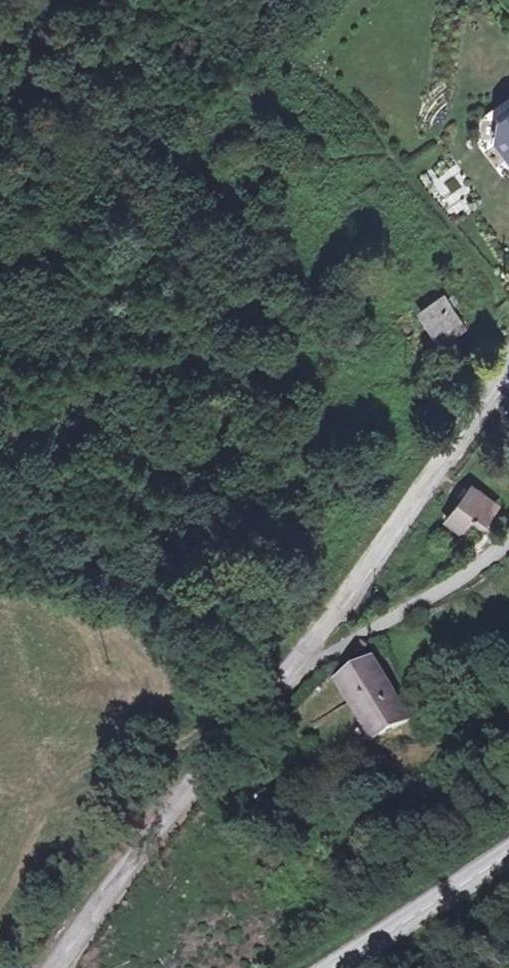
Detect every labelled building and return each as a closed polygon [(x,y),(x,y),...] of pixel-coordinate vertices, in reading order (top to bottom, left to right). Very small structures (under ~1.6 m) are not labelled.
[(493,123),(508,114),(508,94),(482,115),(493,123)] [(493,123),(495,143),(508,164),(508,114),(493,123)] [(442,197),(460,188),(455,176),(436,185),(442,197)] [(441,293),(421,308),(442,336),(461,321),(441,293)] [(503,507),(473,483),(447,520),(466,532),(476,520),(489,526),(503,507)] [(380,742),(410,724),(371,665),(343,683),(380,742)]
